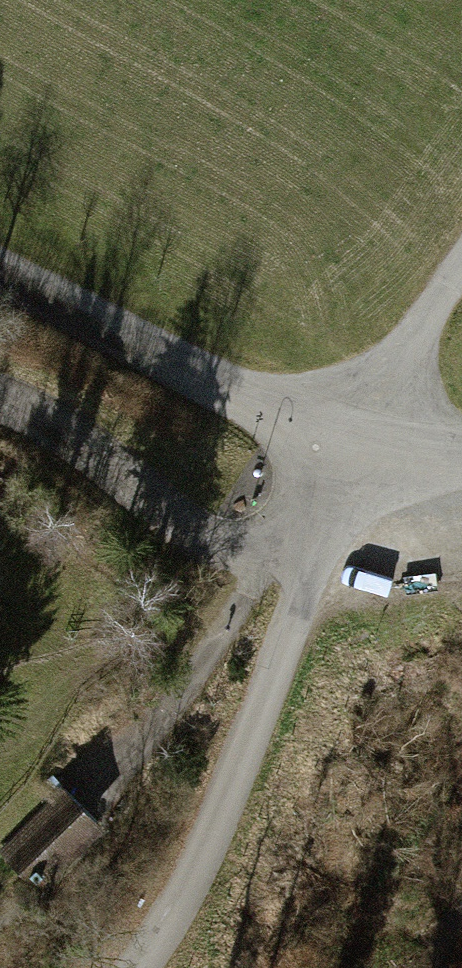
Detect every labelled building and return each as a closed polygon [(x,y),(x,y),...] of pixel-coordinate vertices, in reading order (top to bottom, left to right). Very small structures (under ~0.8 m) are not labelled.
[(45,881),(109,813),(67,774),(4,842),(45,881)]
